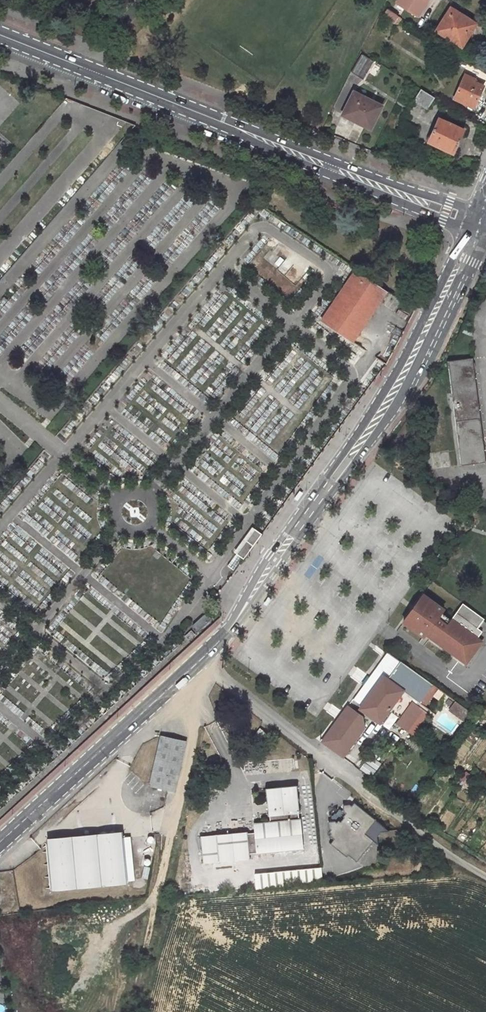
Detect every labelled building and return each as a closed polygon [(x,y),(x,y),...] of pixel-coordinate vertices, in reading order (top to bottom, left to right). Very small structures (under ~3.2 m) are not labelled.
[(396,3),(418,16),(427,0),(398,0),(396,3)] [(475,21),(449,5),(435,29),(461,45),(475,21)] [(382,15),(391,20),(395,14),(386,8),(382,15)] [(391,20),(396,23),(400,17),(395,14),(391,20)] [(363,79),(373,62),(362,54),(352,72),(363,79)] [(472,77),(463,73),(453,97),(473,107),(482,85),(472,80),(472,77)] [(342,113),(358,121),(356,123),(371,131),(382,107),(353,93),(342,113)] [(443,103),(428,93),(422,102),(437,111),(443,103)] [(341,116),(356,123),(358,121),(342,113),(341,116)] [(56,128),(63,134),(70,126),(67,124),(69,121),(71,122),(73,120),(67,115),(56,128)] [(463,128),(438,117),(428,140),(453,152),(463,128)] [(423,136),(408,126),(402,136),(417,145),(423,136)] [(356,270),(321,319),(352,341),(386,291),(356,270)] [(473,360),(446,363),(459,467),(485,464),(485,459),(473,360)] [(255,528),(237,553),(242,557),(244,559),(263,534),(255,528)] [(237,553),(228,565),(234,569),(242,557),(237,553)] [(425,633),(455,655),(456,653),(468,661),(482,641),(477,638),(482,631),(478,627),(485,618),(461,601),(450,618),(440,610),(442,607),(423,593),(417,602),(419,604),(413,614),(410,612),(404,621),(424,635),(425,633)] [(193,635),(212,617),(208,613),(205,613),(194,623),(193,627),(189,630),(193,635)] [(390,709),(404,690),(420,702),(432,684),(400,661),(387,651),(369,676),(371,677),(365,685),(363,684),(353,697),(363,704),(362,705),(382,719),(390,709)] [(432,684),(420,702),(426,705),(434,693),(438,688),(432,684)] [(434,693),(440,697),(444,692),(438,688),(434,693)] [(404,690),(390,709),(401,718),(413,701),(418,705),(420,702),(404,690)] [(449,709),(466,721),(467,719),(472,712),(456,700),(449,709)] [(401,718),(397,724),(408,731),(423,709),(418,705),(413,701),(401,718)] [(345,709),(322,740),(343,755),(364,726),(363,715),(351,708),(348,708),(345,709)] [(467,719),(472,724),(478,716),(472,712),(467,719)] [(261,739),(268,731),(262,724),(254,733),(261,739)] [(158,732),(147,783),(164,787),(176,736),(158,732)] [(297,786),(270,788),(271,820),(255,821),(255,830),(247,831),(246,829),(200,833),(202,861),(249,857),(249,853),(303,849),(301,820),(299,820),(297,786)] [(127,833),(119,834),(123,880),(131,879),(127,833)] [(119,834),(44,844),(49,890),(123,880),(119,834)] [(373,843),(334,845),(335,869),(374,867),(373,843)] [(332,870),(281,873),(282,886),(332,884),(332,870)] [(254,890),(282,888),(282,886),(281,873),(253,875),(254,890)]
